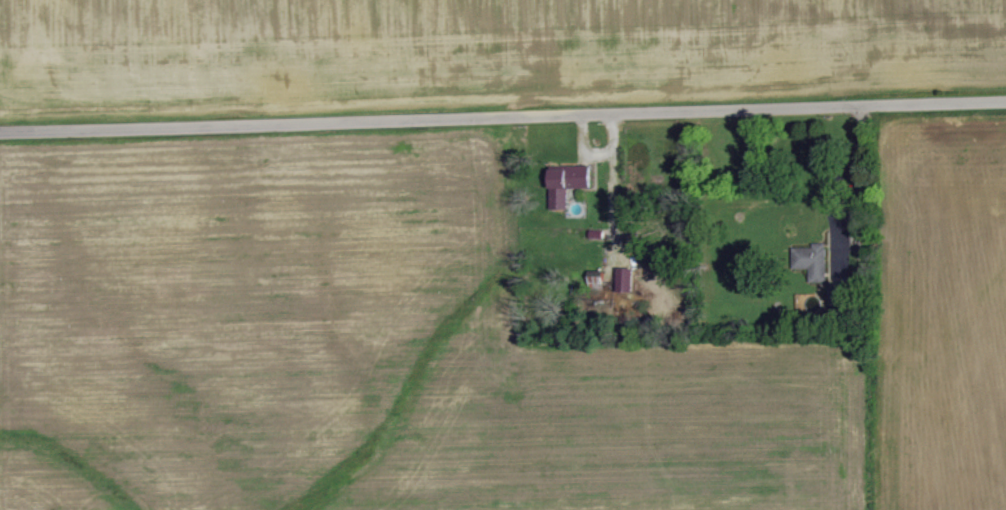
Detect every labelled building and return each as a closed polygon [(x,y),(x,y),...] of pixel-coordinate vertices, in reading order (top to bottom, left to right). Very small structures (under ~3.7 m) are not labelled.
[(591,187),(591,166),(551,166),(552,209),(569,208),(569,188),(591,187)] [(828,243),(814,243),(814,247),(793,247),(794,269),(810,269),(810,283),(828,283),(828,243)] [(633,292),(634,268),(619,267),(618,291),(633,292)]
